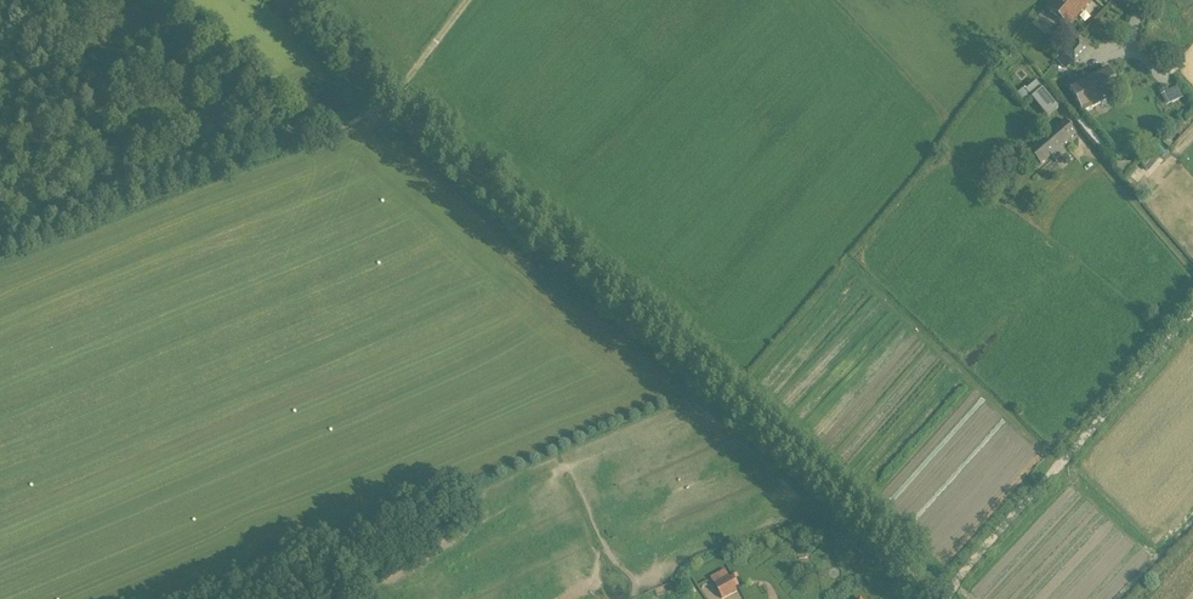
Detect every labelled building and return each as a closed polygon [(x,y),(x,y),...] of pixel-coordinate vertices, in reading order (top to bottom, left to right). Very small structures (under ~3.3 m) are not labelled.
[(1090,0),(1055,0),(1047,9),(1067,27),(1090,0)] [(1075,63),(1089,48),(1078,38),(1065,53),(1075,63)] [(1056,60),(1064,67),(1070,60),(1062,53),(1056,60)] [(1082,112),(1119,92),(1106,68),(1068,87),(1082,112)] [(1036,81),(1025,90),(1047,117),(1058,108),(1036,81)] [(1161,92),(1167,104),(1182,96),(1177,85),(1161,92)] [(1064,120),(1028,151),(1041,165),(1050,157),(1054,161),(1064,151),(1061,147),(1077,134),(1064,120)] [(1150,152),(1139,164),(1146,170),(1157,158),(1150,152)] [(1126,172),(1130,167),(1130,161),(1115,161),(1115,168),(1116,168),(1120,172),(1126,172)] [(722,598),(737,590),(728,574),(713,583),(722,598)]
